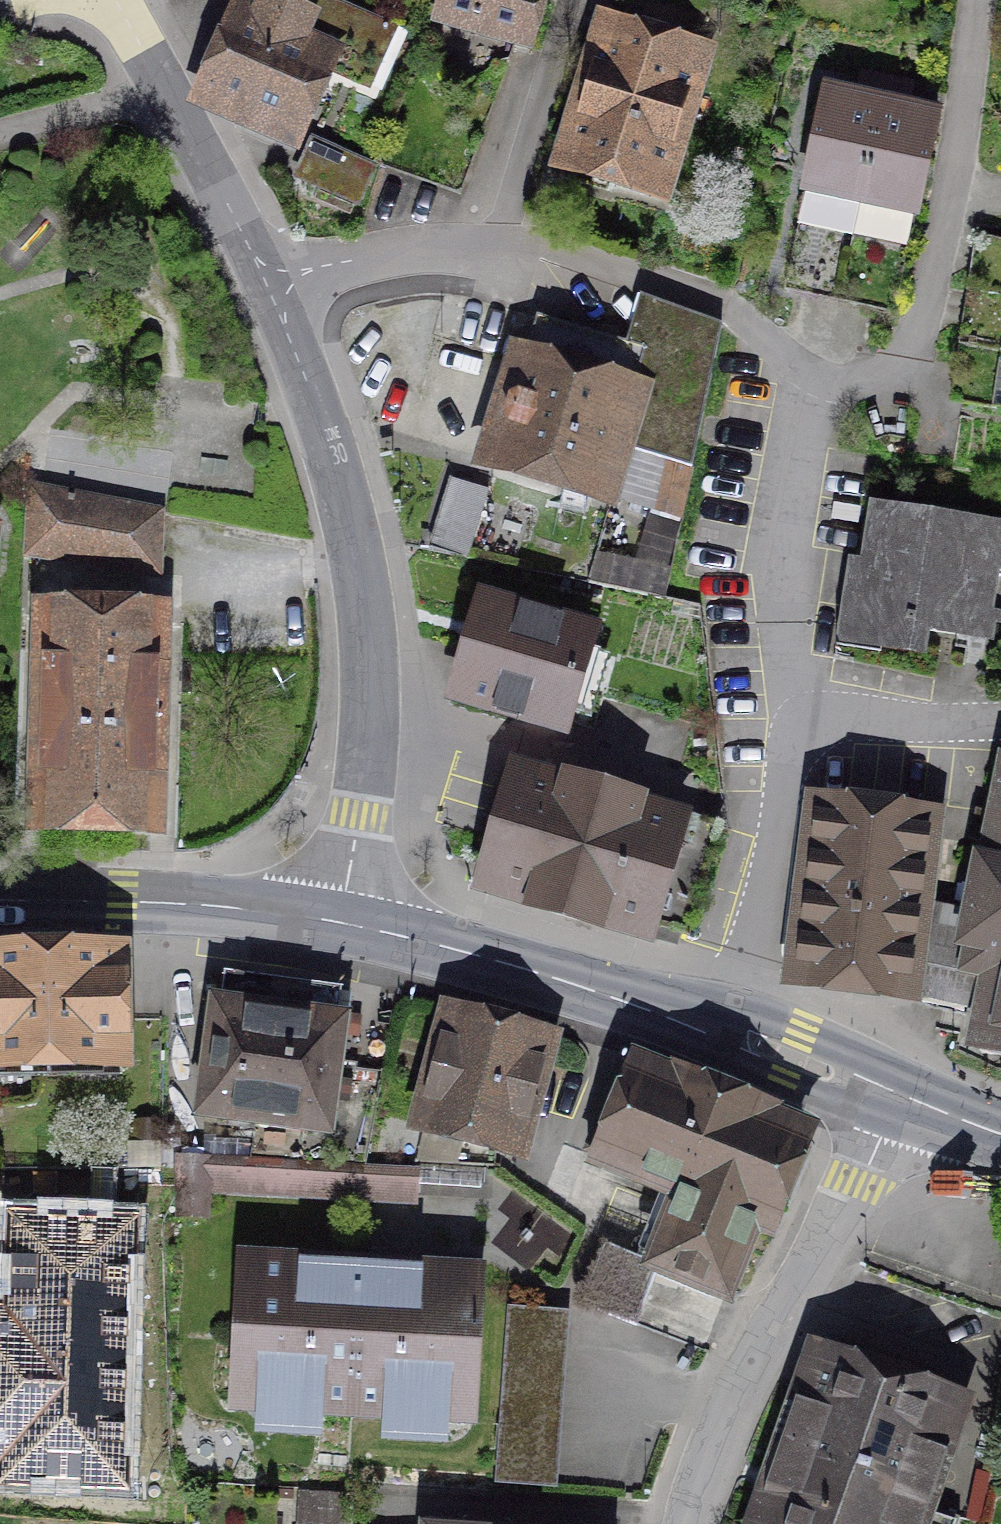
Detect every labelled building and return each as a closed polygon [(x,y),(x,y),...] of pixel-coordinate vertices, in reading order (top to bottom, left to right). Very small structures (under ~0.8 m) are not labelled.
[(429,29),(532,56),(546,0),(437,0),(429,29)] [(190,114),(299,160),(342,62),(316,51),(324,31),(265,5),(257,24),(233,14),(190,114)] [(541,182),(665,219),(714,57),(591,19),(541,182)] [(783,289),(840,301),(882,111),(826,99),(783,289)] [(937,124),(882,111),(840,301),(895,313),(937,124)] [(299,190),(358,215),(375,178),(315,152),(299,190)] [(627,343),(546,319),(509,329),(471,466),(618,510),(621,496),(651,505),(681,515),(719,322),(639,291),(627,343)] [(488,491),(451,480),(431,547),(468,558),(488,491)] [(160,510),(33,486),(31,555),(158,574),(160,510)] [(637,560),(597,550),(588,580),(665,596),(681,515),(651,505),(637,560)] [(831,669),(927,686),(931,655),(1000,664),(1000,537),(867,519),(863,570),(841,570),(831,669)] [(593,618),(481,587),(450,697),(562,728),(593,618)] [(156,618),(47,615),(42,822),(151,825),(156,618)] [(1000,1047),(1000,752),(988,815),(985,832),(965,920),(917,921),(909,981),(981,995),(971,1042),(1000,1047)] [(719,819),(518,765),(486,885),(686,940),(717,827),(719,819)] [(874,803),(818,796),(794,985),(907,999),(909,981),(917,921),(931,810),(874,803)] [(0,958),(0,1065),(125,1063),(124,956),(0,958)] [(340,990),(221,977),(202,1106),(305,1126),(303,1163),(365,1166),(379,1073),(328,1066),(340,990)] [(565,1039),(440,999),(398,1131),(523,1170),(565,1039)] [(819,1121),(628,1049),(582,1170),(657,1199),(632,1264),(724,1299),(749,1232),(773,1241),(819,1121)] [(133,1233),(18,1229),(12,1386),(128,1390),(133,1233)] [(247,1264),(238,1402),(471,1416),(479,1277),(247,1264)] [(564,1460),(567,1305),(506,1304),(503,1459),(564,1460)] [(823,1408),(787,1396),(743,1523),(926,1523),(970,1396),(842,1353),(823,1408)] [(116,1416),(79,1413),(75,1460),(112,1463),(116,1416)] [(345,1492),(299,1491),(298,1523),(344,1523),(345,1492)]
